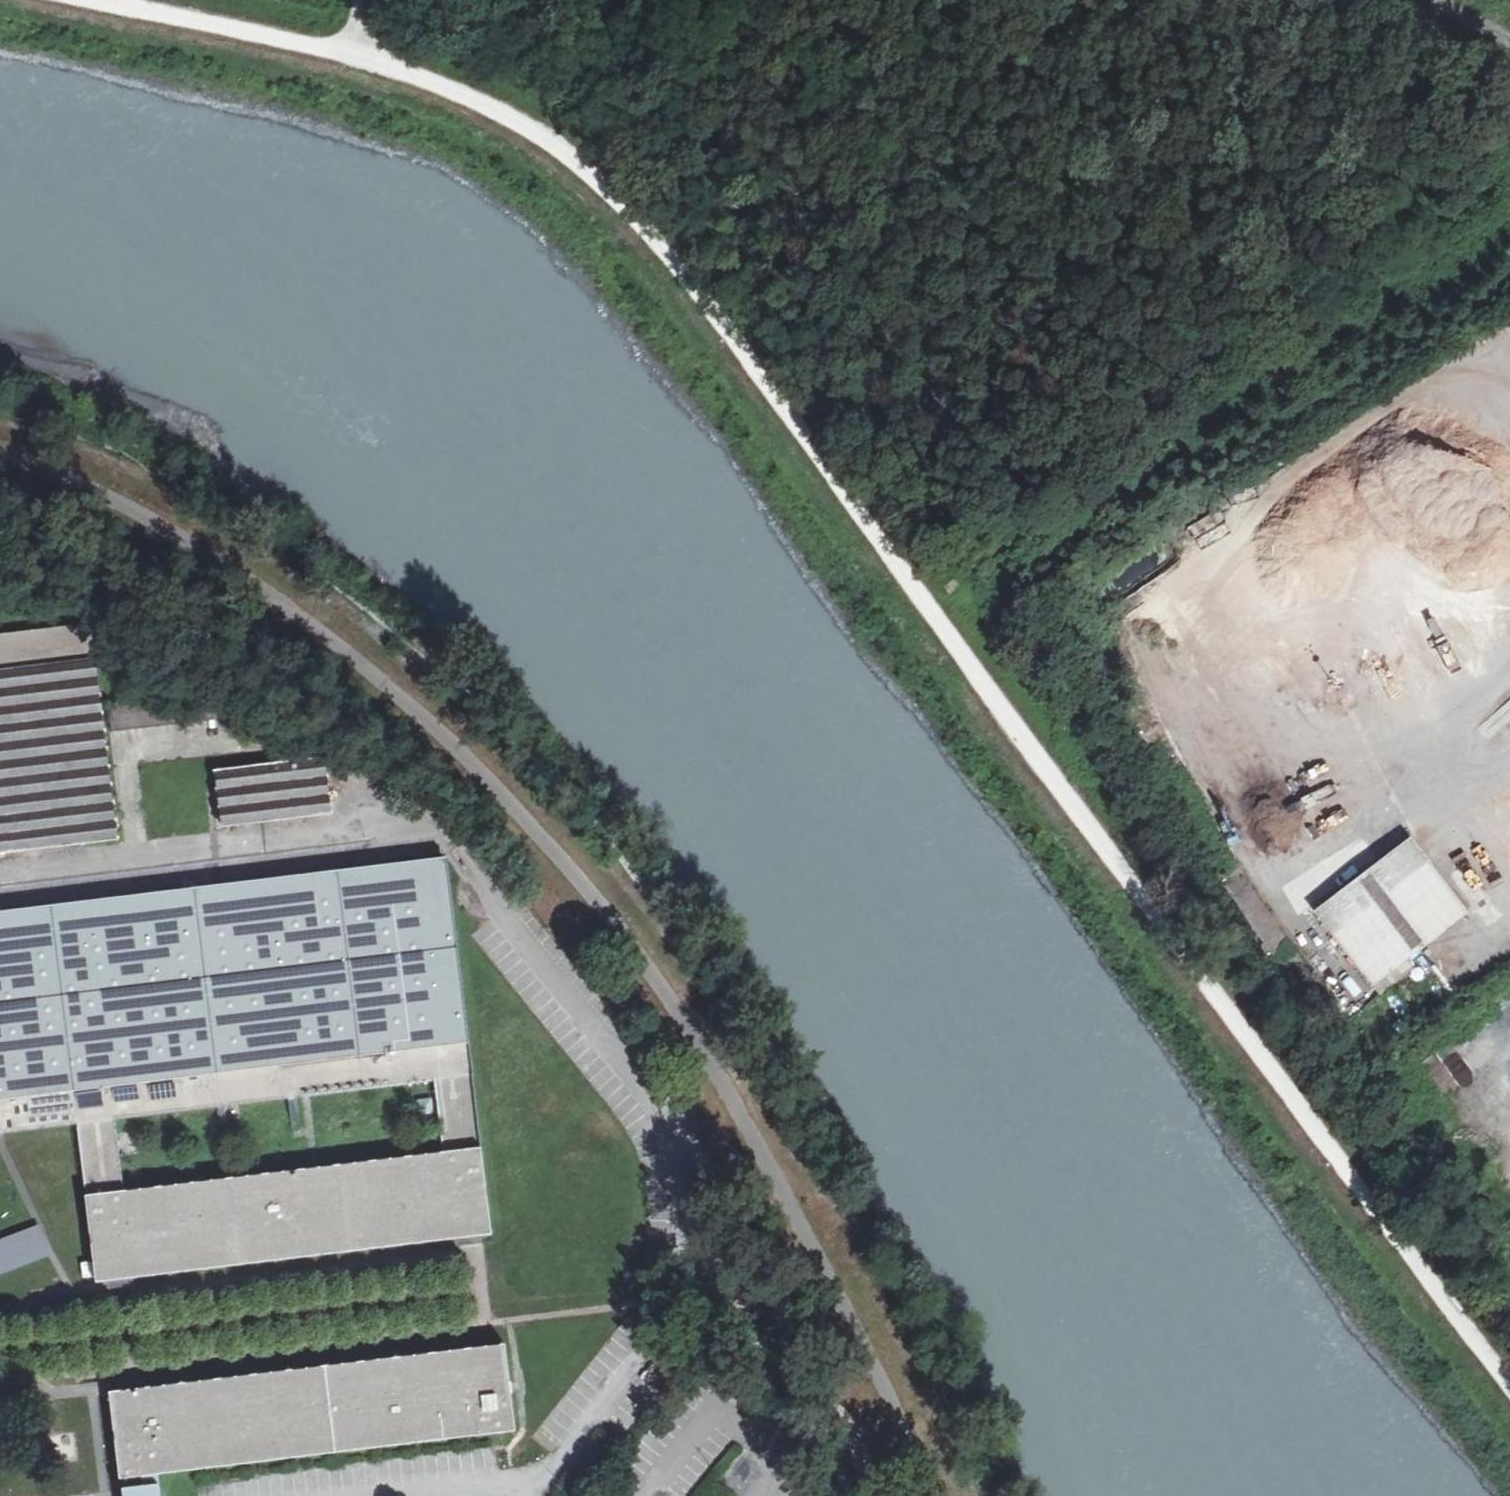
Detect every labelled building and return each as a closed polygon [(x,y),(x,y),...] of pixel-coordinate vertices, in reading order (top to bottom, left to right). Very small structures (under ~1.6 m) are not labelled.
[(119,835),(93,620),(0,631),(0,850),(119,835)] [(235,689),(109,704),(113,732),(238,717),(235,689)] [(327,757),(216,770),(222,827),(333,813),(327,757)] [(1422,834),(1318,913),(1374,986),(1478,908),(1422,834)] [(491,1234),(451,896),(446,859),(0,913),(0,1134),(78,1125),(97,1282),(456,1238),(482,1235),(491,1234)] [(1454,1043),(1421,1064),(1445,1101),(1478,1080),(1454,1043)] [(0,1242),(0,1270),(45,1253),(36,1228),(0,1242)] [(482,1235),(456,1238),(456,1246),(483,1242),(482,1235)] [(158,1473),(516,1431),(506,1344),(111,1391),(124,1495),(161,1495),(158,1473)]
